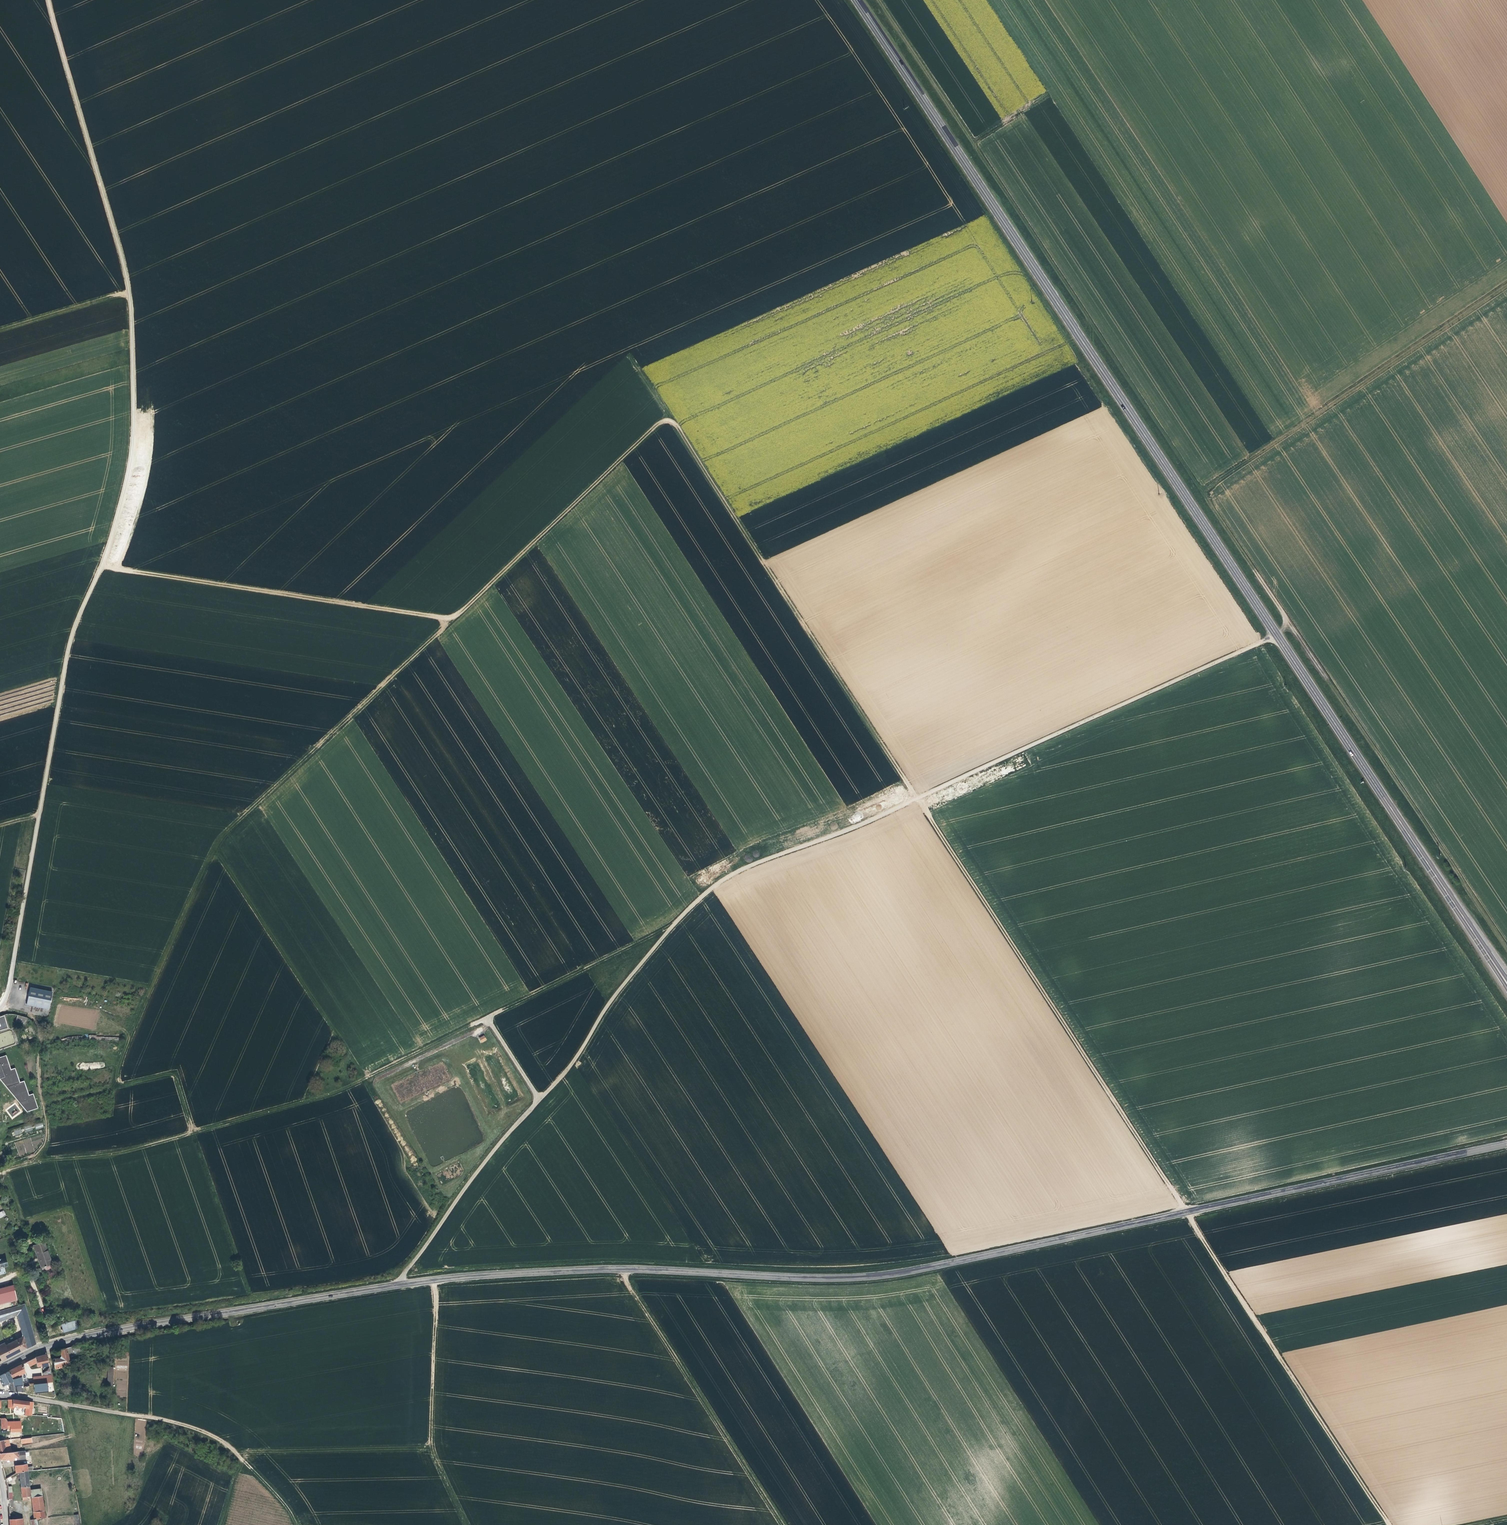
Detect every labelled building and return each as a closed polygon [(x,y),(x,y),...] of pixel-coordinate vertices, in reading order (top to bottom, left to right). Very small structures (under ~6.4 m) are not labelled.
[(28,988),(25,1005),(48,1009),(51,992),(28,988)] [(18,1015),(15,1022),(25,1025),(28,1018),(18,1015)] [(8,1029),(4,1016),(0,1017),(0,1031),(8,1029)] [(7,1054),(0,1056),(0,1075),(1,1075),(26,1110),(37,1107),(33,1092),(29,1094),(24,1080),(20,1081),(15,1067),(11,1068),(7,1054)] [(43,1249),(45,1249),(43,1244),(32,1248),(40,1269),(49,1266),(43,1249)] [(49,1266),(51,1266),(45,1249),(43,1249),(49,1266)] [(0,1291),(0,1307),(16,1302),(12,1288),(0,1291)] [(23,1306),(0,1314),(0,1323),(16,1317),(25,1350),(34,1346),(23,1306)] [(79,1329),(76,1321),(60,1325),(63,1333),(79,1329)] [(21,1353),(25,1350),(22,1339),(16,1342),(21,1353)] [(16,1342),(5,1347),(4,1345),(0,1347),(0,1362),(0,1363),(21,1353),(16,1342)] [(66,1360),(71,1358),(69,1350),(64,1351),(58,1353),(60,1359),(58,1361),(51,1362),(53,1371),(68,1367),(66,1360)] [(38,1359),(34,1360),(36,1366),(37,1368),(37,1369),(40,1368),(40,1370),(40,1371),(42,1370),(42,1368),(48,1367),(46,1357),(45,1356),(38,1359)] [(33,1367),(34,1368),(36,1366),(34,1360),(26,1364),(29,1369),(33,1367)] [(21,1367),(8,1374),(11,1379),(17,1376),(18,1377),(24,1374),(21,1367)] [(8,1374),(0,1378),(0,1382),(2,1387),(12,1383),(11,1379),(8,1374)] [(33,1386),(52,1384),(50,1377),(33,1379),(33,1386)] [(127,1380),(116,1380),(116,1396),(126,1396),(127,1380)] [(29,1417),(31,1404),(12,1401),(12,1406),(9,1409),(13,1409),(13,1408),(25,1409),(24,1416),(29,1417)] [(10,1433),(20,1432),(20,1424),(16,1424),(16,1426),(10,1426),(10,1429),(10,1433)] [(5,1454),(4,1451),(11,1450),(9,1441),(0,1442),(0,1454),(5,1454)] [(11,1453),(0,1454),(0,1457),(1,1460),(6,1460),(7,1462),(27,1459),(27,1451),(11,1453)] [(31,1498),(30,1492),(28,1472),(19,1473),(23,1501),(27,1500),(27,1498),(31,1498)] [(36,1513),(38,1520),(48,1519),(41,1490),(32,1492),(34,1499),(38,1513),(36,1513)]
